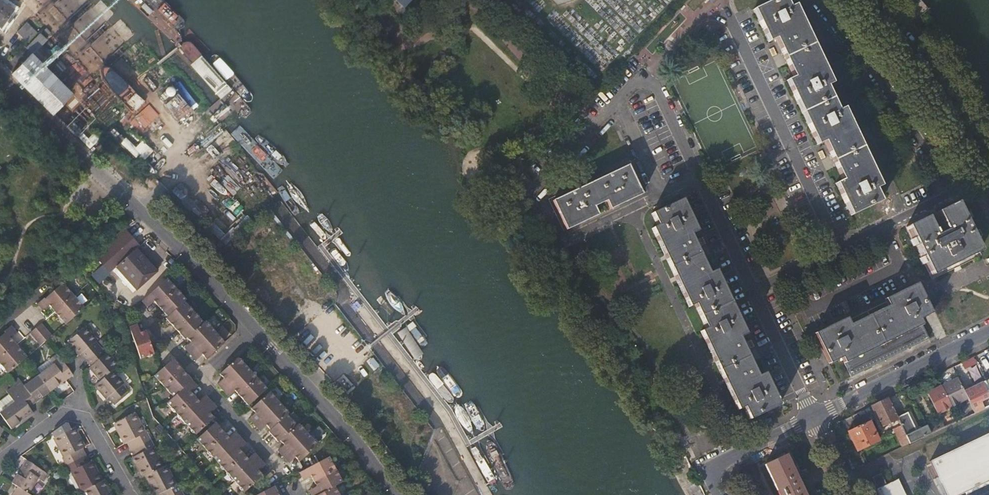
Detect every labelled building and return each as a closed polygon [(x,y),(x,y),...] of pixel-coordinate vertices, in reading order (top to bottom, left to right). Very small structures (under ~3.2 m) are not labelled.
[(13,3),(8,0),(0,0),(0,20),(13,3)] [(757,8),(763,21),(760,22),(766,35),(769,34),(772,41),(777,39),(784,54),(787,62),(794,77),(790,79),(793,86),(790,88),(797,101),(799,100),(811,124),(808,125),(814,138),(817,137),(820,143),(825,142),(832,157),(835,164),(842,179),(838,181),(841,188),(839,190),(845,203),(847,202),(854,214),(882,201),(876,189),(881,186),(876,173),(873,174),(867,161),(869,160),(857,134),(854,135),(848,122),(851,121),(844,107),(839,110),(828,86),(833,83),(827,70),(825,71),(818,58),(821,57),(809,31),(806,32),(800,19),(803,18),(796,5),(791,8),(787,0),(774,0),(757,8)] [(927,2),(911,16),(915,20),(931,7),(927,2)] [(763,21),(757,8),(754,10),(760,22),(763,21)] [(809,31),(803,18),(800,19),(806,32),(809,31)] [(0,58),(0,69),(1,70),(20,48),(34,32),(28,26),(0,58)] [(36,34),(34,32),(20,48),(22,51),(36,34)] [(1,70),(42,107),(60,87),(22,51),(20,48),(1,70)] [(827,70),(821,57),(818,58),(825,71),(827,70)] [(170,129),(123,75),(113,83),(161,137),(170,129)] [(190,107),(178,93),(163,105),(175,119),(190,107)] [(797,101),(808,125),(811,124),(799,100),(797,101)] [(857,134),(851,121),(848,122),(854,135),(857,134)] [(122,141),(143,161),(154,149),(142,139),(136,146),(126,137),(122,141)] [(88,148),(109,167),(117,157),(96,139),(88,148)] [(876,173),(869,160),(867,161),(873,174),(876,173)] [(591,183),(554,201),(567,230),(568,230),(567,228),(598,213),(599,215),(600,215),(596,207),(607,201),(611,209),(612,209),(611,206),(642,192),(643,194),(630,165),(591,183)] [(182,185),(174,192),(182,201),(190,194),(182,185)] [(683,199),(653,213),(658,226),(653,228),(690,307),(695,304),(707,328),(702,331),(739,410),(744,407),(750,419),(777,407),(781,405),(765,372),(758,376),(753,364),(747,352),(741,337),(747,334),(717,270),(710,273),(702,256),(700,251),(692,235),(698,232),(683,199)] [(851,215),(854,214),(847,202),(845,203),(851,215)] [(927,217),(907,227),(931,276),(980,252),(956,202),(936,212),(945,231),(936,235),(927,217)] [(142,249),(126,230),(98,253),(114,272),(117,269),(140,251),(142,249)] [(158,273),(140,251),(117,269),(123,276),(125,279),(124,280),(124,283),(126,285),(128,286),(130,285),(136,292),(140,289),(141,290),(150,283),(149,281),(158,273)] [(117,269),(114,272),(119,279),(132,295),(136,292),(130,285),(128,286),(126,285),(124,283),(124,280),(125,279),(123,276),(117,269)] [(186,300),(166,279),(148,295),(155,302),(168,316),(166,318),(186,339),(187,337),(191,341),(190,342),(197,348),(202,354),(207,358),(225,341),(206,321),(203,323),(184,302),(186,300)] [(59,285),(55,289),(36,304),(42,311),(49,306),(55,313),(75,296),(64,283),(59,285)] [(848,317),(816,332),(830,363),(843,357),(849,369),(927,332),(921,319),(933,314),(918,283),(886,299),(889,306),(875,313),(867,316),(851,324),(848,317)] [(155,302),(148,295),(142,300),(148,307),(155,302)] [(55,313),(65,323),(84,307),(75,296),(55,313)] [(42,323),(37,327),(48,340),(53,335),(42,323)] [(5,331),(7,332),(0,338),(0,360),(19,344),(13,338),(19,332),(13,325),(5,331)] [(86,361),(102,348),(97,341),(98,340),(87,325),(66,342),(71,349),(74,347),(80,355),(86,361)] [(128,328),(131,337),(140,334),(137,325),(128,328)] [(30,333),(42,346),(48,340),(37,327),(30,333)] [(140,334),(131,337),(139,360),(153,355),(145,332),(140,334)] [(185,347),(191,353),(197,348),(190,342),(185,347)] [(29,356),(19,344),(0,360),(0,362),(9,373),(29,356)] [(71,349),(78,357),(80,355),(74,347),(71,349)] [(106,353),(102,348),(86,361),(90,367),(87,370),(99,384),(116,370),(120,366),(108,352),(106,353)] [(197,359),(202,354),(197,348),(191,353),(197,359)] [(53,363),(39,374),(52,391),(67,380),(73,375),(57,353),(50,359),(53,363)] [(978,366),(974,356),(963,361),(967,371),(978,366)] [(232,387),(237,393),(252,408),(271,390),(240,357),(221,375),(225,380),(232,387)] [(214,419),(210,416),(205,410),(198,403),(190,395),(185,389),(191,382),(171,360),(152,379),(201,431),(214,419)] [(126,382),(116,370),(99,384),(95,387),(100,393),(103,391),(107,397),(112,404),(128,390),(124,384),(126,382)] [(20,380),(14,385),(16,388),(29,408),(52,391),(39,374),(25,385),(20,380)] [(965,390),(958,377),(941,385),(951,406),(957,403),(961,401),(969,397),(965,389),(965,390)] [(220,385),(226,392),(232,387),(225,380),(220,385)] [(988,406),(988,394),(983,381),(965,389),(969,397),(972,403),(976,412),(988,406)] [(197,388),(191,382),(185,389),(190,395),(197,388)] [(16,388),(14,385),(6,391),(8,394),(16,388)] [(951,406),(941,385),(928,392),(938,412),(949,407),(951,406)] [(232,398),(237,393),(232,387),(226,392),(232,398)] [(8,394),(0,400),(0,411),(0,412),(0,415),(11,430),(34,414),(29,408),(16,388),(8,394)] [(295,453),(300,459),(303,462),(323,444),(301,421),(299,424),(288,413),(291,410),(274,393),(255,411),(259,415),(265,422),(270,427),(274,432),(272,434),(282,445),(284,442),(289,447),(295,453)] [(205,410),(211,404),(205,397),(198,403),(205,410)] [(898,417),(889,398),(872,406),(882,427),(899,418),(898,417)] [(969,416),(976,412),(972,403),(965,406),(969,416)] [(205,410),(210,416),(216,410),(211,404),(205,410)] [(870,407),(844,420),(849,431),(870,421),(875,419),(870,407)] [(909,412),(898,417),(899,418),(902,425),(907,435),(917,431),(909,412)] [(130,449),(152,438),(147,429),(145,431),(135,413),(114,424),(123,442),(126,441),(130,449)] [(265,422),(259,415),(253,420),(260,427),(265,422)] [(870,421),(849,431),(858,451),(880,441),(870,421)] [(265,422),(260,427),(265,432),(270,427),(265,422)] [(943,422),(929,428),(931,433),(945,427),(943,422)] [(233,445),(228,439),(214,424),(195,441),(244,494),(263,476),(258,472),(253,466),(247,459),(239,451),(233,445)] [(929,428),(928,425),(917,431),(907,435),(907,436),(911,443),(931,433),(929,428)] [(66,466),(87,455),(82,447),(85,445),(76,428),(54,439),(64,457),(62,458),(66,466)] [(234,433),(228,439),(233,445),(240,439),(234,433)] [(931,463),(947,494),(958,494),(988,480),(988,435),(931,463)] [(905,446),(911,443),(907,436),(901,439),(905,446)] [(156,445),(152,438),(130,449),(133,457),(131,458),(142,478),(145,476),(163,466),(153,447),(156,445)] [(240,439),(233,445),(239,451),(245,445),(240,439)] [(284,452),(289,458),(295,453),(289,447),(284,452)] [(294,464),(300,459),(295,453),(289,458),(294,464)] [(253,466),(259,460),(253,454),(247,459),(253,466)] [(91,463),(87,455),(66,466),(70,474),(72,473),(82,492),(84,491),(103,480),(93,461),(91,463)] [(767,465),(781,494),(805,494),(801,486),(800,484),(786,456),(783,457),(767,465)] [(326,458),(303,470),(307,477),(311,485),(315,493),(312,494),(336,494),(331,487),(339,482),(326,458)] [(253,466),(258,472),(264,466),(259,460),(253,466)] [(11,484),(16,487),(29,494),(39,479),(44,482),(49,475),(26,461),(11,484)] [(159,494),(174,494),(183,490),(179,482),(176,484),(167,464),(163,466),(145,476),(155,494),(158,494),(159,494)] [(307,477),(303,470),(296,474),(300,481),(307,477)] [(883,475),(875,479),(874,477),(873,477),(878,489),(888,484),(882,473),(883,475)] [(103,480),(84,491),(87,494),(113,494),(105,479),(103,480)] [(899,480),(878,489),(881,494),(906,494),(899,480)] [(311,485),(304,489),(307,494),(312,494),(315,493),(311,485)] [(11,494),(29,494),(16,487),(11,494)]
